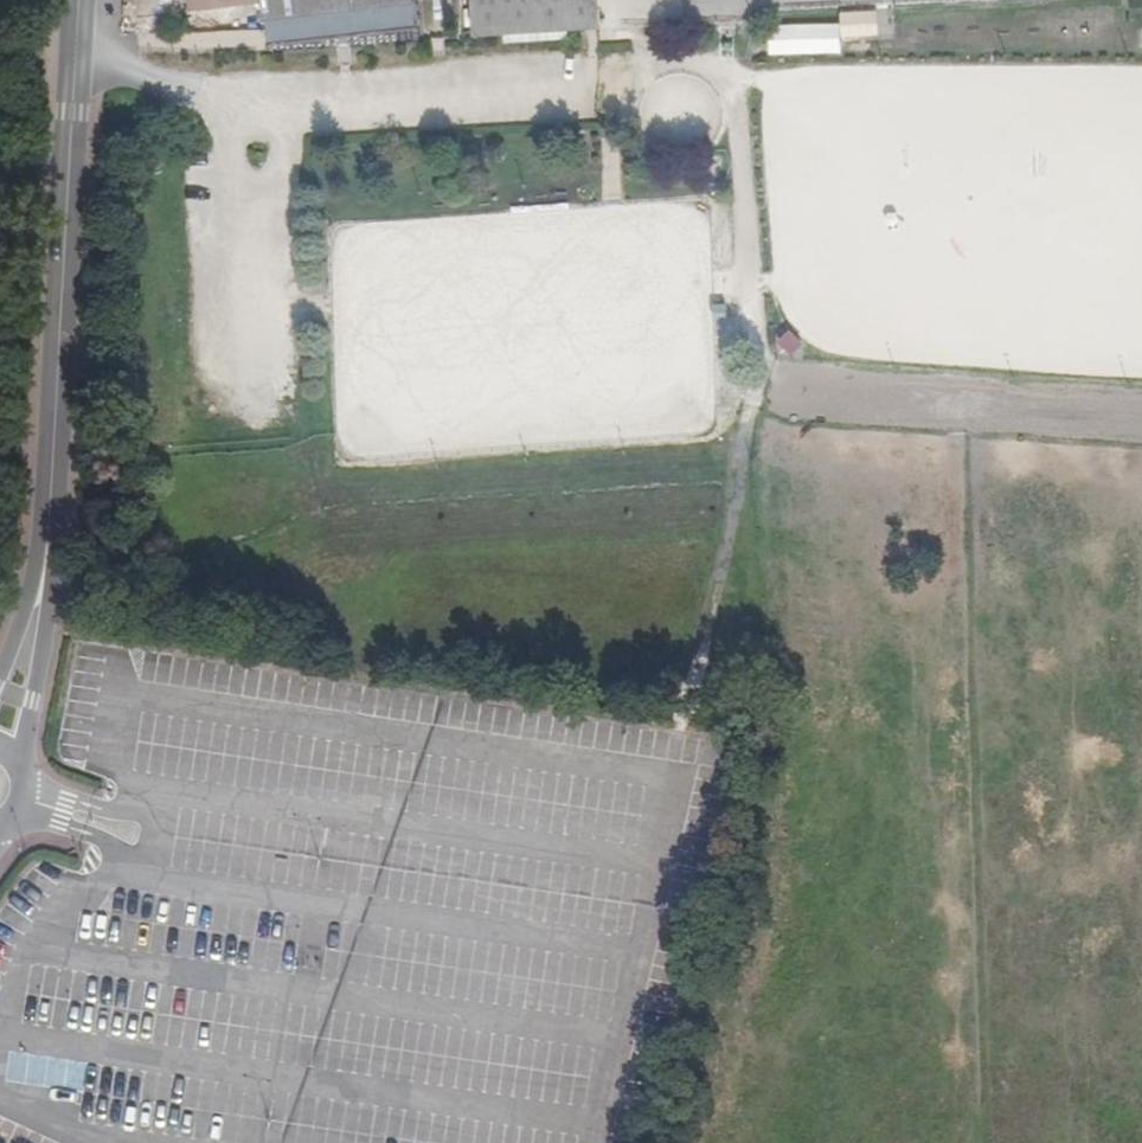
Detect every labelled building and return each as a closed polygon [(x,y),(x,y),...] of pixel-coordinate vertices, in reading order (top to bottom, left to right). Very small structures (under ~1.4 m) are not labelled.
[(190,8),(262,1),(264,18),(412,1),(412,0),(189,0),(190,8)] [(599,0),(472,0),(475,33),(601,24),(599,0)] [(881,8),(841,9),(841,37),(882,36),(881,8)] [(722,170),(721,156),(702,158),(703,172),(722,170)]
